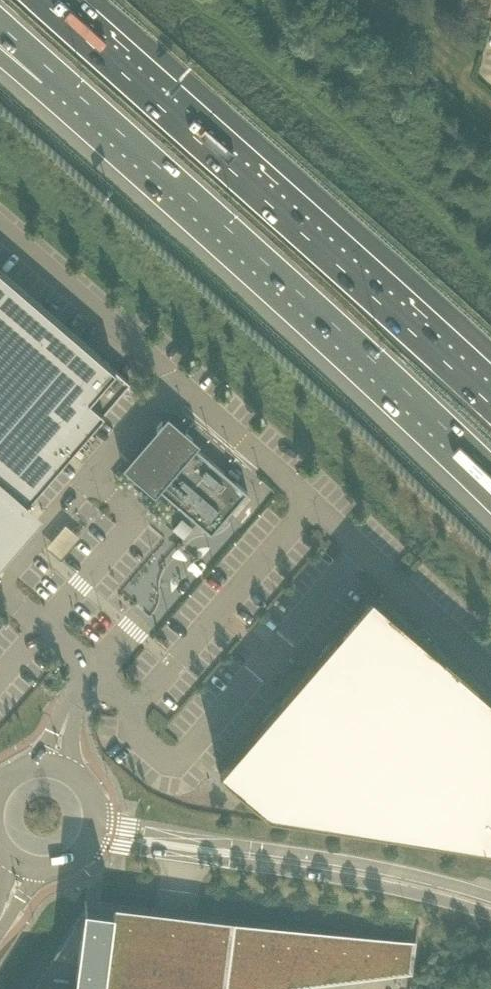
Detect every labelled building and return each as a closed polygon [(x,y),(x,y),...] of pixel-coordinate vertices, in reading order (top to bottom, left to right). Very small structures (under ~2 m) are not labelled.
[(13,524),(29,504),(26,502),(130,381),(0,269),(0,538),(13,524)] [(212,534),(246,494),(248,492),(235,480),(237,477),(228,469),(226,472),(196,447),(200,442),(168,414),(123,466),(155,494),(160,488),(212,534)] [(372,591),(304,670),(301,667),(296,667),(291,668),(287,670),(284,675),(283,680),(285,685),(287,689),(220,767),(270,810),(490,843),(490,693),(372,591)] [(242,639),(199,699),(213,709),(256,649),(242,639)] [(293,935),(293,933),(194,921),(175,918),(86,907),(87,900),(85,900),(85,905),(32,988),(310,988),(311,980),(287,984),(293,935)]
